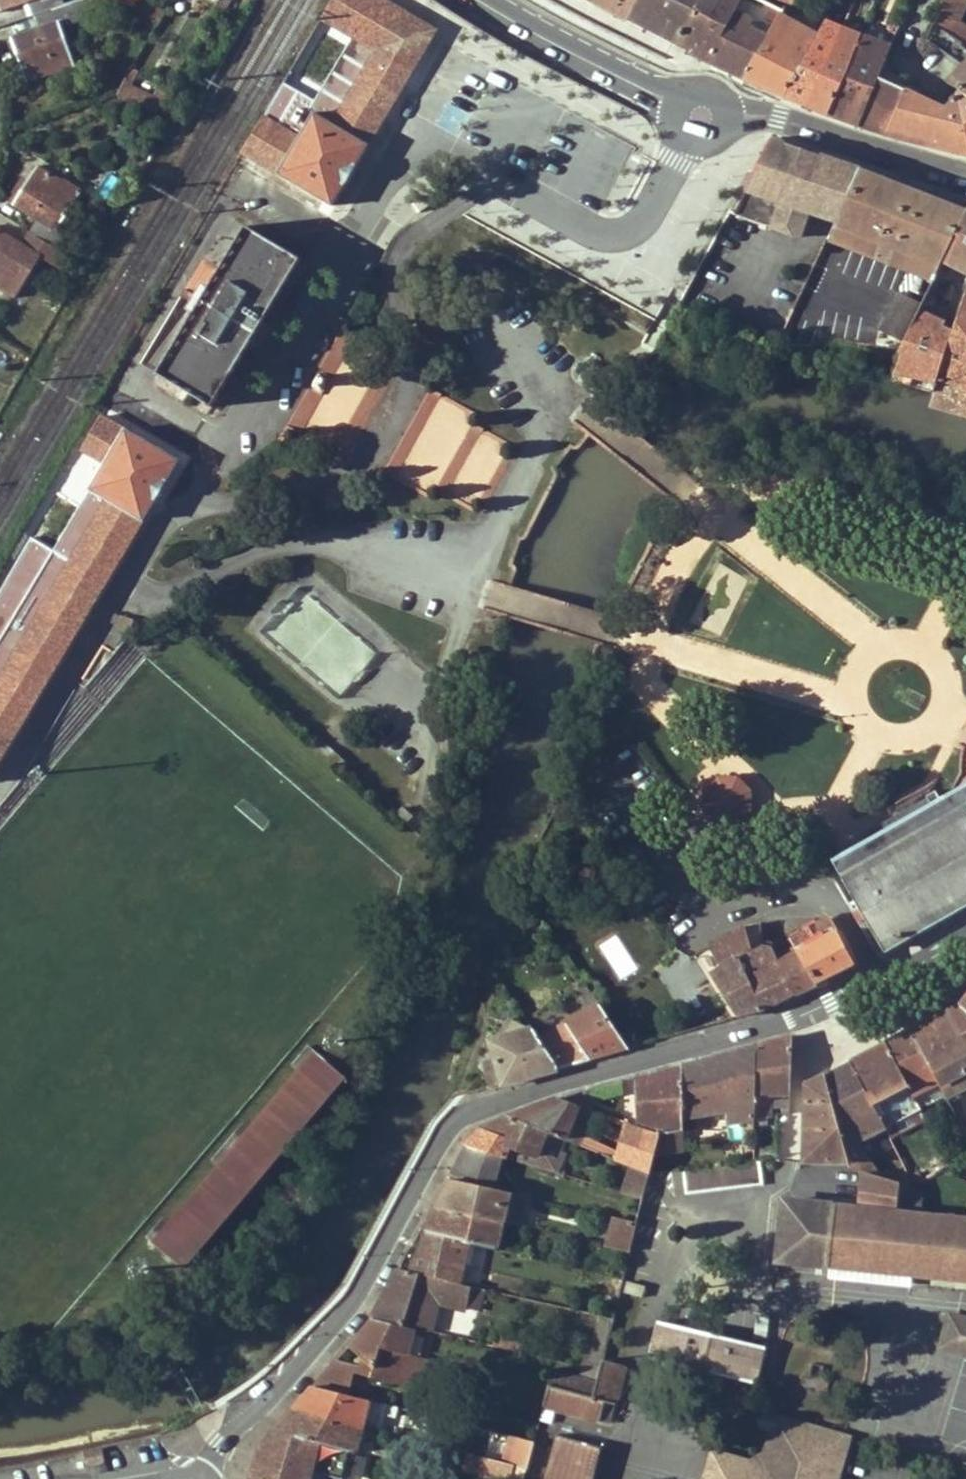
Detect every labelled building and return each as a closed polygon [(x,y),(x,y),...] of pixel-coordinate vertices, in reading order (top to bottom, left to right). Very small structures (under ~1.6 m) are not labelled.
[(29,2),(33,15),(35,14),(77,0),(0,0),(0,12),(29,2)] [(35,14),(40,30),(7,41),(10,53),(2,55),(6,69),(21,65),(26,81),(53,72),(54,73),(74,67),(61,26),(88,17),(86,10),(103,3),(102,0),(77,0),(35,14)] [(132,7),(158,23),(164,12),(164,10),(146,0),(136,0),(132,7)] [(215,6),(212,12),(213,12),(221,16),(230,0),(218,0),(215,6)] [(278,174),(314,115),(367,146),(437,27),(391,0),(333,0),(322,19),(367,46),(335,100),(290,73),(269,109),(243,153),(278,174)] [(637,0),(593,0),(628,19),(637,0)] [(690,52),(720,0),(637,0),(628,19),(658,36),(690,52)] [(707,60),(741,0),(720,0),(690,52),(707,60)] [(761,0),(741,0),(707,60),(744,78),(778,17),(782,10),(761,0)] [(791,0),(771,0),(771,1),(786,9),(790,2),(791,0)] [(963,46),(965,48),(965,27),(959,21),(965,5),(965,0),(942,0),(933,23),(958,37),(964,44),(963,46)] [(784,96),(817,36),(778,17),(744,78),(784,96)] [(808,106),(842,30),(824,23),(817,36),(784,96),(808,106)] [(963,46),(964,44),(958,37),(933,23),(926,39),(963,65),(946,83),(959,92),(965,96),(965,48),(963,46)] [(921,51),(926,39),(897,28),(893,40),(921,51)] [(842,30),(808,106),(827,113),(859,36),(842,30)] [(827,113),(858,124),(889,48),(859,36),(827,113)] [(893,40),(889,48),(858,124),(887,133),(905,90),(921,51),(893,40)] [(119,95),(156,113),(162,103),(124,84),(119,95)] [(942,147),(965,154),(965,96),(959,92),(954,98),(952,97),(948,100),(950,102),(944,109),(942,109),(930,102),(905,90),(887,133),(942,147)] [(368,147),(367,146),(314,115),(278,174),(278,175),(332,207),(368,147)] [(795,245),(807,221),(825,183),(816,179),(826,157),(772,140),(747,189),(779,205),(767,232),(795,245)] [(816,179),(825,183),(807,221),(832,233),(860,171),(861,169),(826,157),(816,179)] [(10,201),(39,220),(31,232),(50,244),(63,252),(71,238),(58,230),(82,191),(66,181),(64,182),(39,166),(23,193),(17,189),(10,201)] [(829,239),(863,252),(868,238),(859,235),(884,180),(860,171),(832,233),(829,239)] [(884,180),(859,235),(868,238),(893,183),(884,180)] [(916,191),(893,183),(868,238),(863,252),(872,255),(877,245),(892,246),(916,191)] [(965,214),(965,210),(916,191),(892,246),(877,245),(872,255),(934,280),(951,244),(965,214)] [(434,202),(428,193),(415,201),(421,211),(434,202)] [(738,215),(770,225),(774,209),(743,199),(738,215)] [(906,342),(901,354),(903,355),(937,381),(947,351),(959,316),(965,297),(965,214),(951,244),(934,280),(936,280),(924,304),(906,342)] [(212,407),(300,260),(246,228),(156,374),(212,407)] [(42,258),(50,244),(31,232),(23,245),(0,230),(0,285),(0,289),(16,299),(42,258)] [(906,342),(924,304),(899,291),(881,329),(906,342)] [(959,316),(947,351),(965,356),(965,318),(959,316)] [(668,331),(671,323),(663,319),(660,327),(668,331)] [(947,351),(937,381),(965,389),(965,356),(947,351)] [(965,415),(965,389),(937,381),(931,404),(965,415)] [(81,451),(105,465),(125,430),(101,416),(81,451)] [(126,429),(125,430),(105,465),(90,491),(141,521),(144,522),(180,461),(126,429)] [(90,491),(84,499),(93,504),(0,661),(0,760),(141,521),(90,491)] [(118,624),(130,629),(134,621),(122,616),(118,624)] [(732,774),(726,774),(722,775),(717,777),(713,780),(709,784),(707,789),(705,794),(705,800),(706,804),(709,809),(712,814),(716,817),(721,819),(728,820),(734,819),(739,817),(744,814),(748,809),(750,804),(751,799),(751,797),(750,792),(749,787),(746,782),(742,778),(737,776),(732,774)] [(884,948),(965,901),(965,806),(843,877),(884,948)] [(400,809),(396,813),(406,822),(412,815),(403,807),(400,809)] [(796,946),(799,951),(838,929),(834,920),(819,919),(790,936),(796,946)] [(725,965),(715,971),(740,1014),(762,1008),(741,955),(761,944),(747,926),(731,933),(712,945),(725,965)] [(838,972),(856,963),(838,929),(799,951),(817,981),(838,972)] [(618,979),(636,969),(616,934),(598,944),(618,979)] [(741,955),(762,1008),(786,997),(796,992),(781,961),(779,956),(774,945),(761,944),(741,955)] [(707,975),(715,971),(725,965),(712,945),(707,948),(695,955),(707,975)] [(779,956),(781,961),(799,951),(796,946),(779,956)] [(807,986),(817,981),(799,951),(781,961),(796,992),(807,986)] [(715,971),(707,975),(732,1017),(740,1014),(715,971)] [(592,1057),(629,1046),(593,988),(586,993),(594,1006),(541,1037),(558,1063),(559,1066),(592,1057)] [(965,1084),(965,1009),(960,1003),(934,1017),(910,1030),(938,1082),(944,1093),(945,1095),(965,1084)] [(559,1066),(558,1063),(541,1037),(534,1026),(491,1038),(495,1057),(482,1061),(488,1086),(523,1076),(559,1066)] [(914,1094),(938,1082),(910,1030),(898,1036),(887,1042),(914,1094)] [(775,1039),(757,1043),(755,1119),(755,1125),(762,1125),(762,1116),(774,1115),(775,1092),(792,1092),(793,1055),(793,1034),(775,1039)] [(920,1106),(914,1094),(887,1042),(869,1051),(851,1061),(886,1126),(921,1108),(920,1106)] [(728,1122),(755,1119),(757,1043),(738,1049),(684,1063),(684,1116),(728,1110),(728,1122)] [(314,1052),(152,1243),(184,1269),(244,1197),(253,1204),(275,1180),(265,1171),(344,1078),(314,1052)] [(879,1174),(857,1141),(886,1126),(851,1061),(839,1067),(826,1074),(849,1160),(851,1167),(864,1170),(879,1174)] [(684,1063),(663,1069),(665,1132),(681,1130),(684,1129),(684,1116),(684,1063)] [(660,1132),(665,1132),(663,1069),(641,1075),(643,1126),(660,1132)] [(806,1159),(849,1160),(826,1074),(817,1079),(808,1084),(806,1159)] [(914,1094),(920,1106),(944,1093),(938,1082),(914,1094)] [(587,1106),(590,1107),(588,1090),(560,1096),(580,1104),(587,1106)] [(547,1130),(566,1138),(580,1104),(560,1096),(536,1105),(507,1114),(547,1130)] [(566,1138),(575,1141),(578,1135),(576,1134),(587,1106),(580,1104),(566,1138)] [(886,1126),(891,1135),(926,1117),(921,1108),(886,1126)] [(519,1150),(536,1157),(547,1130),(507,1114),(484,1127),(469,1145),(502,1154),(515,1158),(519,1150)] [(643,1126),(629,1121),(619,1159),(631,1164),(633,1165),(643,1126)] [(643,1126),(633,1165),(650,1172),(655,1153),(660,1132),(643,1126)] [(660,1132),(655,1153),(681,1151),(681,1130),(665,1132),(660,1132)] [(951,1165),(965,1156),(965,1143),(945,1154),(951,1165)] [(754,1160),(760,1159),(777,1156),(778,1144),(755,1147),(754,1160)] [(469,1145),(453,1177),(511,1190),(514,1178),(497,1174),(502,1154),(469,1145)] [(683,1169),(681,1151),(655,1153),(650,1172),(656,1172),(667,1170),(678,1169),(683,1169)] [(686,1168),(687,1178),(687,1180),(688,1190),(762,1182),(760,1159),(754,1160),(686,1168)] [(633,1165),(631,1164),(624,1190),(644,1196),(645,1195),(650,1172),(633,1165)] [(678,1169),(667,1170),(669,1182),(687,1180),(687,1178),(686,1168),(683,1169),(678,1169)] [(657,1183),(669,1182),(667,1170),(656,1172),(657,1183)] [(912,1273),(965,1279),(965,1217),(896,1210),(899,1180),(879,1174),(864,1170),(862,1191),(869,1192),(868,1206),(860,1206),(793,1200),(787,1260),(837,1266),(841,1225),(916,1232),(912,1273)] [(915,1184),(916,1184),(912,1175),(910,1171),(899,1180),(915,1184)] [(924,1179),(920,1172),(912,1175),(916,1184),(924,1179)] [(445,1191),(439,1205),(504,1220),(511,1190),(453,1177),(445,1191)] [(902,1203),(923,1203),(924,1189),(902,1189),(902,1203)] [(860,1206),(868,1206),(869,1192),(862,1191),(860,1206)] [(470,1240),(498,1247),(504,1220),(439,1205),(434,1215),(427,1230),(470,1240)] [(630,1251),(638,1220),(617,1215),(609,1246),(630,1251)] [(841,1225),(837,1266),(912,1273),(916,1232),(841,1225)] [(410,1269),(460,1281),(470,1240),(427,1230),(410,1269)] [(372,1316),(403,1324),(413,1296),(460,1306),(465,1282),(460,1281),(410,1269),(399,1267),(372,1316)] [(372,1316),(349,1344),(364,1357),(373,1365),(371,1375),(412,1386),(419,1355),(408,1352),(404,1351),(410,1325),(403,1324),(372,1316)] [(965,1355),(965,1319),(957,1317),(948,1350),(965,1355)] [(761,1348),(663,1318),(653,1355),(751,1383),(761,1348)] [(404,1351),(408,1352),(415,1326),(410,1325),(404,1351)] [(430,1352),(434,1335),(420,1331),(415,1348),(430,1352)] [(499,1345),(507,1347),(509,1337),(502,1335),(499,1345)] [(427,1357),(419,1355),(412,1386),(419,1388),(427,1357)] [(371,1375),(373,1365),(364,1357),(359,1364),(337,1358),(315,1384),(349,1393),(355,1371),(371,1375)] [(548,1383),(543,1404),(601,1419),(606,1400),(616,1403),(627,1365),(603,1359),(597,1381),(594,1395),(548,1383)] [(594,1395),(597,1381),(552,1369),(548,1383),(594,1395)] [(364,1420),(382,1424),(385,1412),(396,1415),(398,1405),(370,1398),(349,1393),(315,1384),(293,1410),(362,1427),(364,1420)] [(616,1403),(606,1400),(601,1419),(611,1421),(616,1403)] [(329,1472),(341,1475),(348,1449),(356,1451),(362,1427),(293,1410),(261,1445),(254,1475),(272,1478),(311,1478),(313,1468),(329,1472)] [(844,1453),(847,1442),(762,1417),(756,1422),(758,1430),(772,1433),(844,1453)] [(362,1427),(380,1431),(382,1424),(364,1420),(362,1427)] [(723,1459),(718,1478),(837,1478),(844,1453),(772,1433),(765,1458),(750,1466),(723,1459)] [(603,1445),(558,1435),(546,1478),(594,1478),(603,1445)] [(101,1448),(83,1452),(87,1467),(105,1463),(101,1448)] [(513,1473),(515,1464),(469,1452),(465,1469),(503,1478),(511,1478),(513,1473)] [(723,1459),(713,1456),(706,1478),(718,1478),(723,1459)] [(525,1477),(528,1467),(515,1464),(513,1473),(525,1477)] [(329,1472),(313,1468),(311,1478),(328,1478),(329,1472)]
